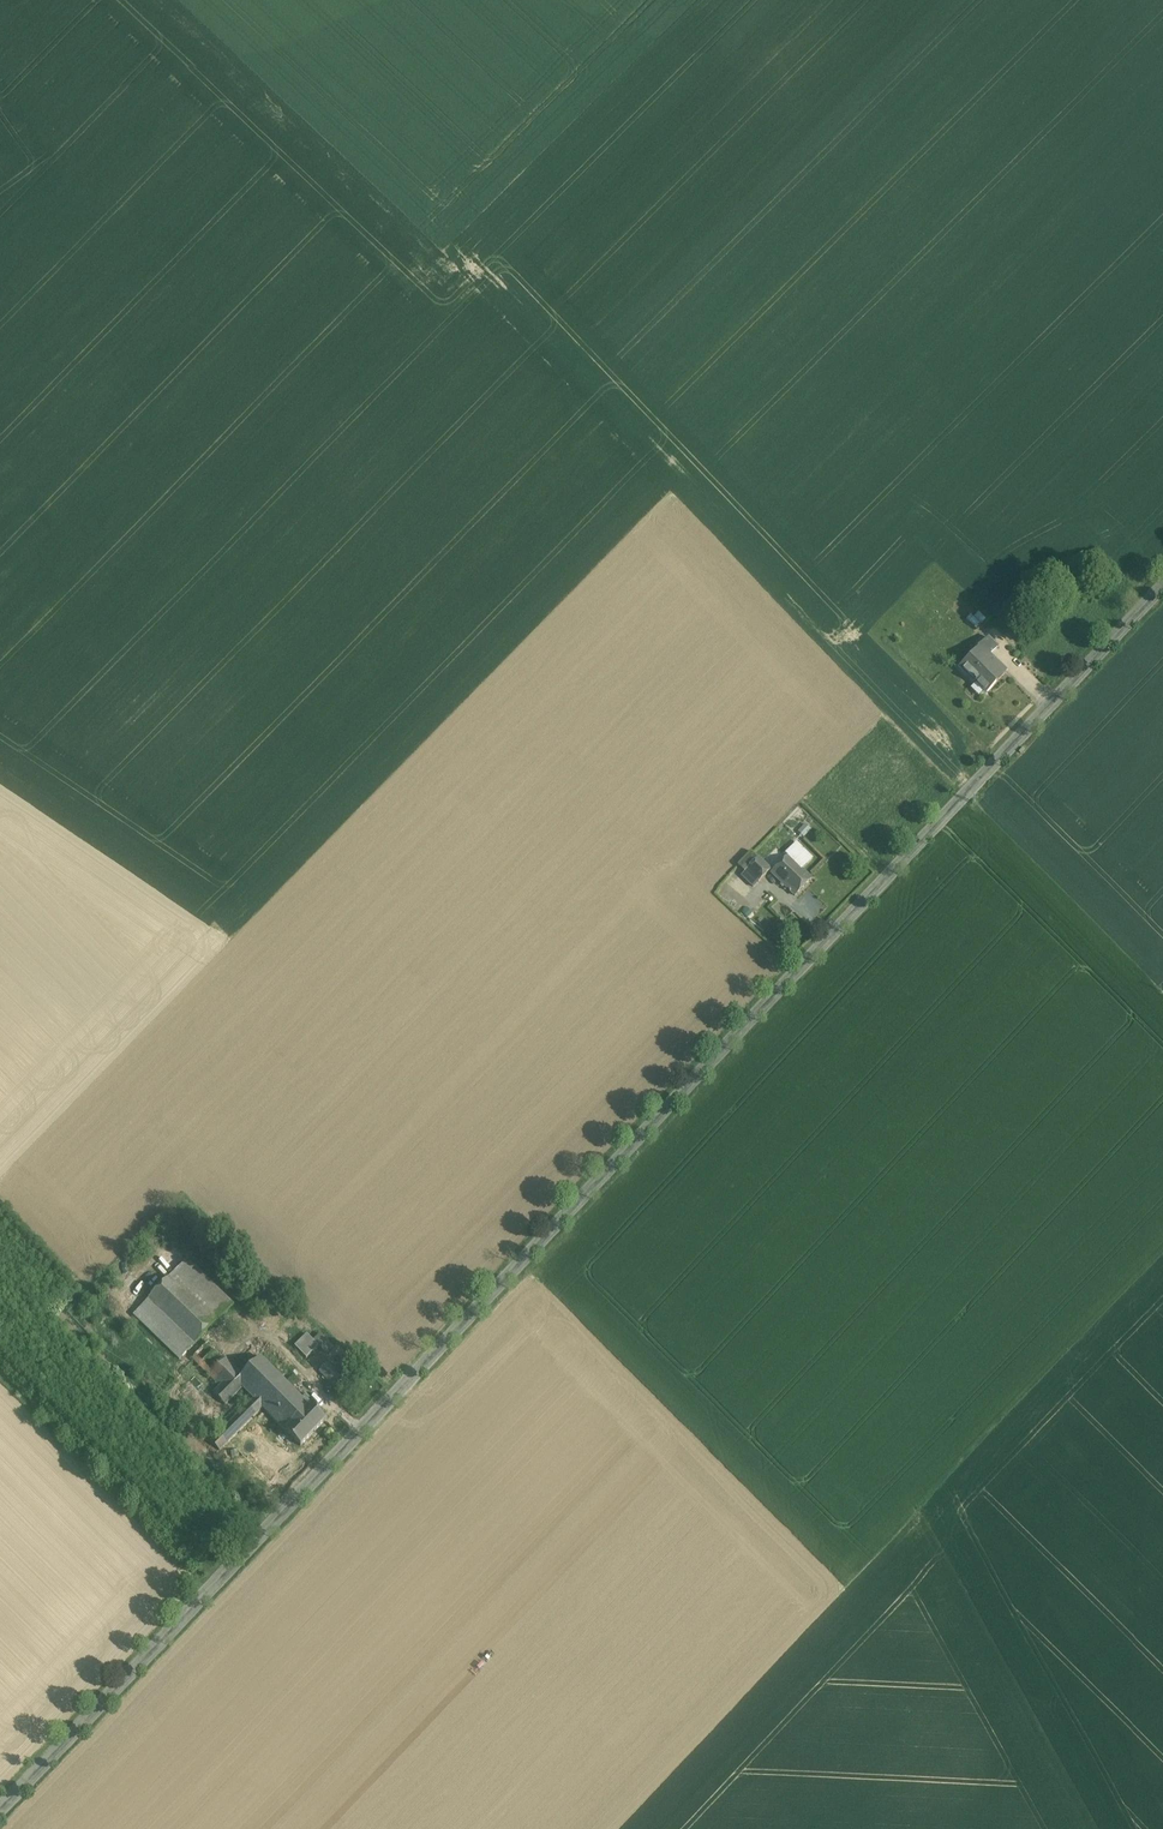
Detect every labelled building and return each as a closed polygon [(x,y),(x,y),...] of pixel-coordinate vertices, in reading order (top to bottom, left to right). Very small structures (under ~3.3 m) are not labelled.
[(981,624),(972,615),(967,620),(976,629),(981,624)] [(998,647),(988,637),(977,648),(978,649),(987,658),(989,656),(998,647)] [(1006,673),(989,656),(987,658),(978,649),(959,668),(974,682),(975,682),(976,683),(977,682),(987,692),(995,684),(1006,673)] [(797,843),(784,855),(786,857),(771,873),(789,891),(789,892),(790,893),(790,892),(795,896),(812,879),(801,869),(812,859),(797,843)] [(770,870),(758,858),(746,870),(758,882),(770,870)] [(233,1303),(187,1259),(178,1268),(224,1313),(233,1303)] [(224,1313),(178,1268),(169,1277),(216,1322),(224,1313)] [(216,1322),(169,1277),(148,1299),(195,1343),(216,1322)] [(195,1343),(148,1299),(133,1314),(180,1359),(195,1343)] [(319,1346),(307,1334),(295,1346),(306,1358),(319,1346)] [(242,1376),(208,1342),(186,1364),(225,1404),(243,1387),(237,1381),(242,1376)] [(283,1379),(261,1357),(242,1376),(237,1381),(243,1387),(254,1398),(262,1407),(267,1412),(292,1388),(283,1379)] [(341,1377),(328,1363),(319,1371),(333,1385),(341,1377)] [(298,1380),(290,1372),(283,1379),(291,1387),(298,1380)] [(309,1405),(292,1388),(267,1412),(285,1430),(301,1446),(326,1420),(310,1405),(309,1405)] [(254,1398),(211,1441),(219,1449),(262,1407),(254,1398)]
